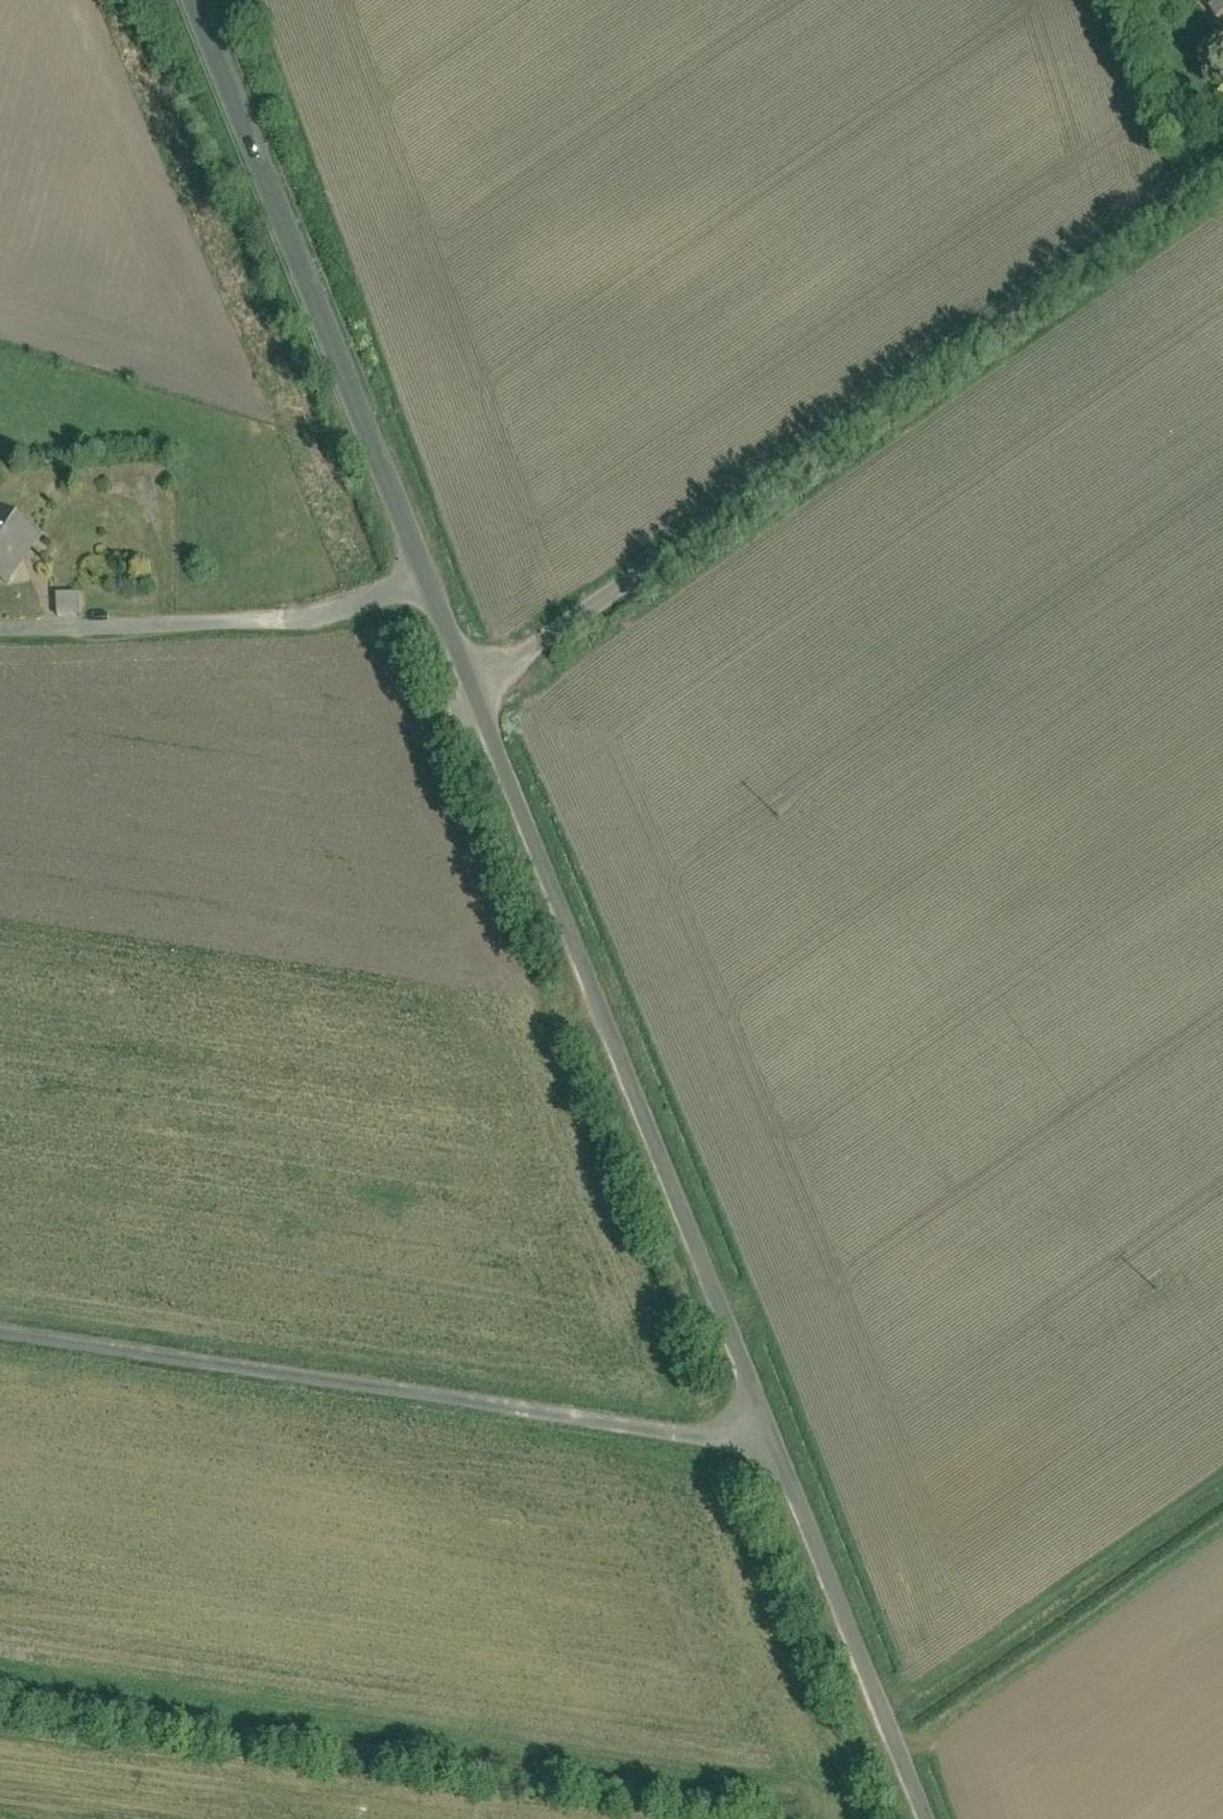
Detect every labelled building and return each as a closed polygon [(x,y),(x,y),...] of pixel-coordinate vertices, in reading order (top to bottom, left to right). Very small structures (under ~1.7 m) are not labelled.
[(1213,3),(1221,14),(1222,13),(1222,0),(1217,0),(1213,3)] [(0,506),(0,580),(16,590),(50,540),(0,506)] [(83,594),(58,594),(58,619),(83,619),(83,594)]
